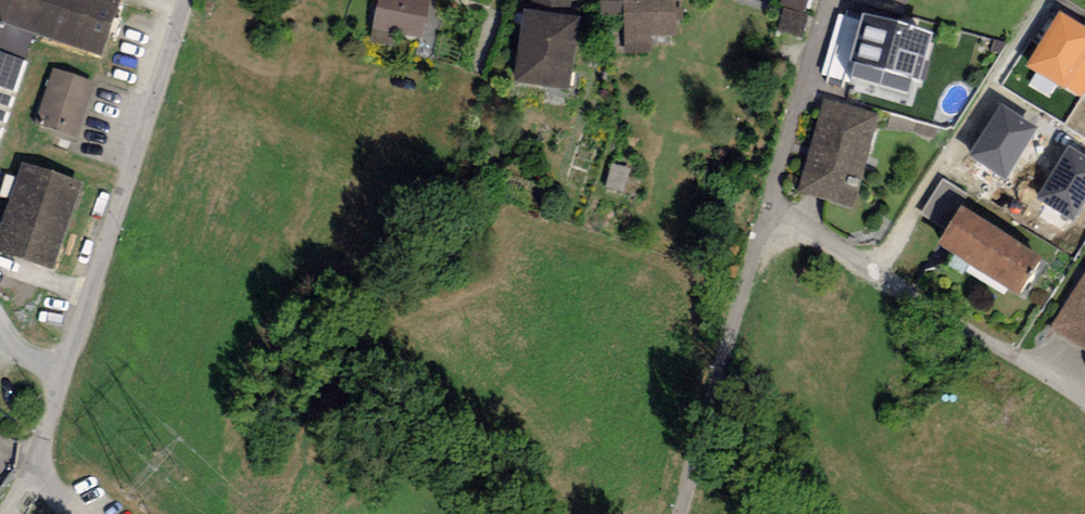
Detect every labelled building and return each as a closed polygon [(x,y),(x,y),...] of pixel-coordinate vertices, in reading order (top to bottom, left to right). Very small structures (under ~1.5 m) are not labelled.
[(116,0),(0,0),(0,28),(102,61),(122,2),(116,0)] [(428,0),(382,0),(375,36),(424,46),(432,1),(428,0)] [(529,15),(524,15),(514,88),(570,96),(579,22),(569,21),(572,0),(531,0),(529,15)] [(625,57),(652,56),(652,39),(677,39),(676,21),(684,21),(683,11),(677,11),(676,0),(601,0),(601,18),(623,17),(625,57)] [(909,9),(912,0),(876,0),(909,9)] [(1060,12),(1026,65),(1065,90),(1067,87),(1082,96),(1084,91),(1084,60),(1083,59),(1084,56),(1084,28),(1060,12)] [(927,46),(858,28),(844,81),(913,99),(927,46)] [(0,59),(0,144),(27,68),(0,59)] [(94,84),(54,71),(36,124),(77,137),(94,84)] [(881,118),(824,103),(798,197),(855,212),(881,118)] [(1037,127),(1001,105),(969,155),(1005,178),(1037,127)] [(1069,146),(1036,198),(1074,221),(1084,204),(1084,157),(1069,146)] [(23,167),(0,237),(0,253),(57,271),(84,186),(23,167)] [(964,213),(942,250),(1023,298),(1045,261),(964,213)] [(1052,336),(1084,356),(1084,281),(1052,336)]
